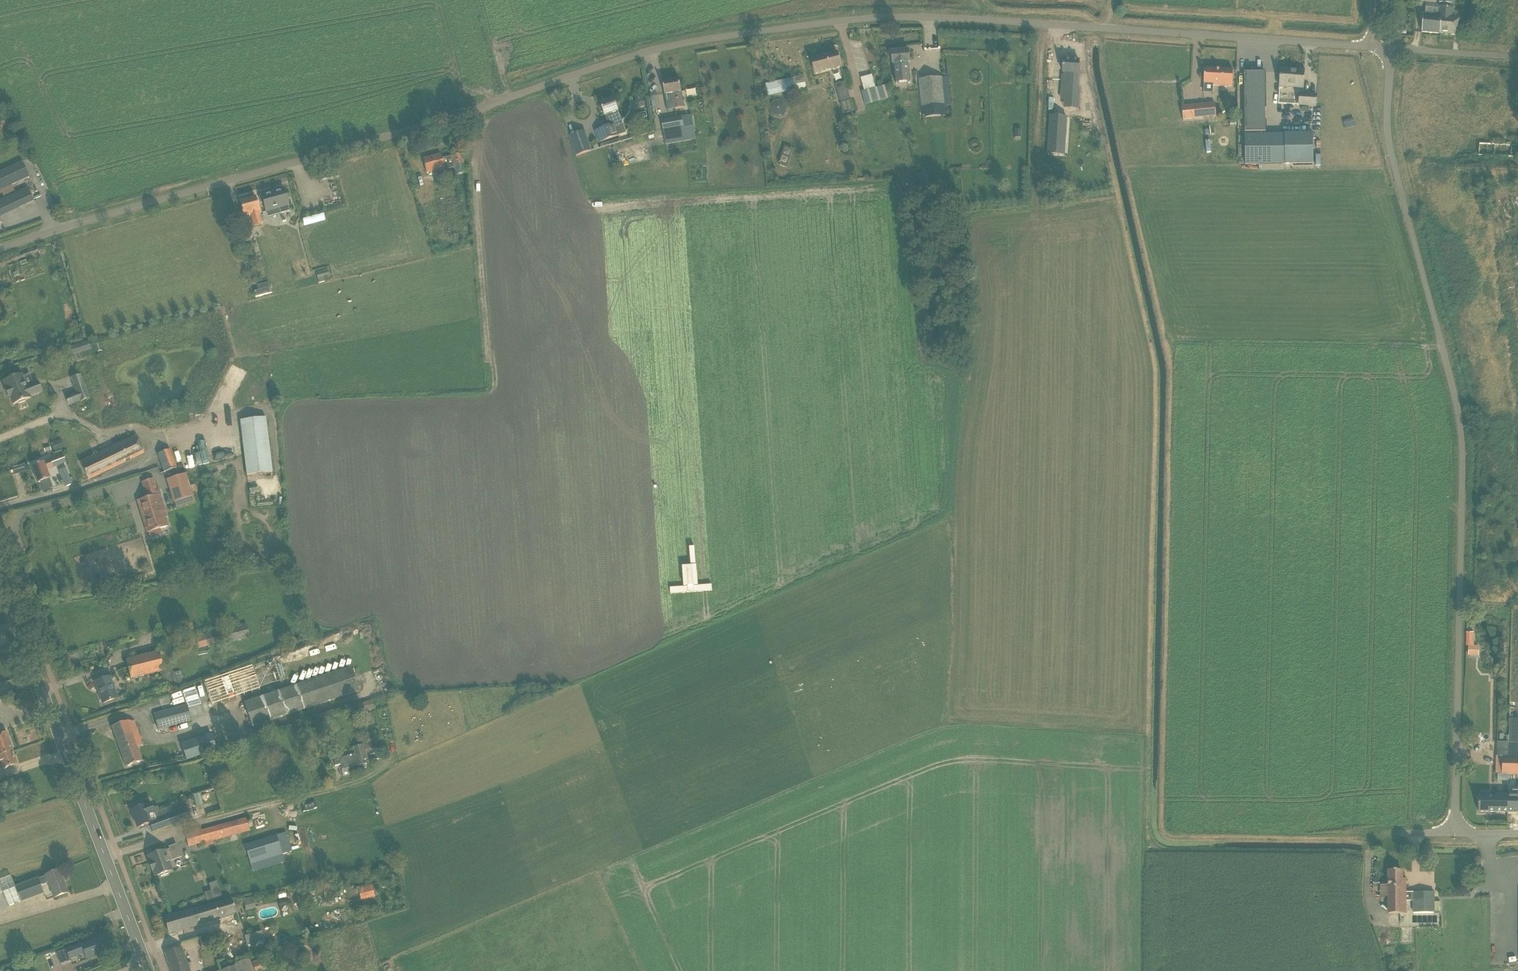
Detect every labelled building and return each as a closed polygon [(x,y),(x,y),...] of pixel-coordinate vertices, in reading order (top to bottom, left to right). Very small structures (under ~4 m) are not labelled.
[(1422,32),(1441,34),(1443,7),(1439,7),(1439,8),(1426,7),(1425,14),(1423,14),(1422,32)] [(1443,7),(1441,34),(1460,35),(1461,25),(1461,17),(1462,13),(1454,12),(1455,8),(1448,8),(1443,7)] [(909,50),(891,52),(892,64),(894,64),(897,84),(911,82),(909,63),(911,63),(909,50)] [(812,60),(816,74),(841,67),(838,53),(812,60)] [(1063,76),(1062,95),(1066,95),(1065,100),(1067,100),(1079,100),(1079,97),(1080,88),(1078,88),(1079,61),(1064,60),(1063,72),(1065,73),(1065,76),(1063,76)] [(1221,86),(1232,86),(1233,70),(1205,69),(1204,83),(1221,84),(1221,86)] [(1280,86),(1303,88),(1304,71),(1281,69),(1280,86)] [(1265,72),(1245,72),(1245,82),(1245,134),(1266,134),(1265,72)] [(766,84),(768,96),(806,88),(804,76),(766,84)] [(922,108),(951,105),(948,77),(936,78),(919,80),(922,108)] [(679,79),(663,82),(665,92),(665,94),(666,100),(670,99),(671,103),(675,102),(676,108),(684,107),(681,89),(679,79)] [(836,84),(843,113),(853,111),(846,82),(836,84)] [(862,93),(865,105),(893,97),(890,85),(862,93)] [(1299,103),(1316,104),(1317,93),(1300,92),(1299,103)] [(614,99),(601,103),(603,111),(602,111),(604,115),(605,115),(609,126),(602,129),(606,141),(612,138),(619,136),(614,121),(621,118),(618,108),(614,99)] [(630,104),(633,111),(646,106),(643,99),(630,104)] [(771,104),(770,108),(771,113),(774,116),(779,118),(783,116),(787,113),(788,109),(787,104),(783,101),(779,99),(774,101),(771,104)] [(1182,107),(1183,120),(1191,119),(1216,116),(1215,104),(1190,106),(1182,107)] [(661,120),(666,144),(696,138),(691,114),(661,120)] [(1050,116),(1048,148),(1065,149),(1066,125),(1067,117),(1066,117),(1050,116)] [(570,136),(577,156),(592,151),(585,131),(570,136)] [(1245,164),(1313,163),(1313,134),(1266,134),(1245,134),(1245,164)] [(1517,158),(1517,146),(1478,144),(1478,155),(1517,158)] [(778,164),(786,167),(793,150),(785,146),(778,164)] [(435,172),(437,181),(447,178),(445,170),(454,168),(455,175),(466,173),(461,154),(442,159),(441,154),(423,159),(427,174),(435,172)] [(28,177),(21,161),(0,171),(0,190),(28,177)] [(34,201),(27,187),(0,200),(0,217),(34,201)] [(284,189),(261,195),(261,196),(259,197),(261,203),(263,203),(266,213),(279,209),(280,214),(290,211),(288,206),(289,206),(284,189)] [(251,216),(254,228),(262,226),(259,214),(260,213),(255,197),(240,201),(244,217),(251,216)] [(286,227),(276,230),(282,250),(292,247),(286,227)] [(247,228),(239,230),(242,243),(250,241),(247,228)] [(254,286),(257,297),(272,293),(269,282),(254,286)] [(67,347),(70,356),(91,349),(88,341),(67,347)] [(65,397),(69,406),(80,401),(80,402),(90,398),(81,374),(71,378),(76,392),(65,397)] [(21,375),(4,381),(7,388),(7,389),(6,390),(8,397),(10,396),(11,398),(13,404),(18,402),(19,404),(25,401),(25,400),(30,398),(29,396),(42,391),(38,382),(34,384),(26,387),(22,377),(21,375)] [(240,421),(247,475),(273,472),(265,417),(240,421)] [(80,462),(88,479),(143,453),(135,436),(80,462)] [(52,444),(55,451),(64,447),(61,440),(52,444)] [(157,455),(163,473),(182,466),(182,465),(175,468),(169,451),(157,455)] [(41,463),(32,467),(41,492),(53,487),(47,471),(53,468),(66,463),(63,455),(43,463),(41,463)] [(24,466),(13,469),(14,475),(26,472),(24,466)] [(58,470),(62,481),(71,478),(67,467),(58,470)] [(185,474),(167,480),(174,502),(193,496),(185,474)] [(152,496),(138,501),(147,533),(149,532),(161,529),(167,527),(164,517),(166,517),(158,490),(156,491),(153,479),(143,482),(146,493),(151,492),(152,496)] [(192,637),(195,649),(208,646),(209,648),(250,637),(247,623),(192,637)] [(1475,631),(1466,631),(1466,645),(1469,645),(1468,655),(1480,656),(1480,645),(1475,644),(1475,631)] [(159,673),(162,689),(176,685),(168,651),(126,661),(131,680),(159,673)] [(279,658),(210,684),(219,707),(287,681),(279,658)] [(351,667),(244,702),(252,727),(359,692),(351,667)] [(95,683),(103,703),(118,697),(111,677),(95,683)] [(356,705),(358,712),(367,709),(368,710),(374,708),(371,700),(356,705)] [(154,714),(159,730),(191,721),(187,705),(154,714)] [(121,723),(111,727),(126,767),(135,764),(141,762),(143,761),(138,747),(128,721),(121,723)] [(4,754),(13,751),(7,732),(0,735),(0,748),(2,747),(4,754)] [(181,744),(187,760),(216,751),(211,734),(181,744)] [(367,759),(384,755),(382,748),(372,751),(369,740),(363,742),(363,744),(353,746),(356,754),(333,760),(335,766),(340,764),(344,776),(349,774),(348,772),(366,767),(364,759),(367,758),(367,759)] [(333,742),(325,744),(327,756),(336,755),(333,742)] [(1508,743),(1508,750),(1507,774),(1517,775),(1517,743),(1508,743)] [(1,770),(7,768),(17,765),(12,751),(13,751),(4,754),(2,747),(0,748),(0,766),(1,770)] [(1496,774),(1507,774),(1508,750),(1503,749),(1502,756),(1497,756),(1496,774)] [(1478,812),(1507,812),(1507,794),(1495,794),(1495,796),(1479,796),(1478,812)] [(1507,794),(1507,812),(1517,812),(1517,794),(1507,794)] [(186,797),(184,801),(186,804),(189,806),(193,804),(195,801),(193,798),(190,796),(186,797)] [(149,823),(152,832),(190,817),(186,807),(173,811),(174,814),(157,820),(151,803),(131,811),(138,828),(149,823)] [(185,834),(188,846),(249,830),(246,818),(185,834)] [(245,844),(251,864),(292,852),(286,832),(245,844)] [(153,870),(155,876),(160,875),(160,876),(167,874),(167,872),(171,870),(168,862),(181,857),(176,844),(168,847),(169,849),(164,851),(148,857),(150,863),(149,863),(152,871),(153,870)] [(38,878),(15,887),(21,901),(44,892),(42,886),(49,883),(54,897),(67,893),(59,871),(46,876),(38,879),(38,878)] [(1402,871),(1389,871),(1389,885),(1389,896),(1389,913),(1406,913),(1406,901),(1414,901),(1414,913),(1440,913),(1440,902),(1434,902),(1434,892),(1406,892),(1405,880),(1402,880),(1402,871)] [(0,880),(0,893),(3,892),(8,906),(20,901),(21,901),(15,887),(11,876),(0,880)] [(204,892),(206,899),(221,896),(217,880),(209,882),(211,890),(204,892)] [(371,884),(358,888),(361,900),(374,896),(371,884)] [(252,897),(243,899),(244,905),(245,906),(254,903),(252,897)] [(165,917),(169,934),(179,932),(203,924),(203,925),(235,915),(231,900),(174,915),(165,917)] [(246,936),(249,945),(265,940),(262,930),(246,936)] [(199,939),(200,947),(221,942),(219,935),(199,939)] [(57,953),(56,953),(60,965),(62,964),(70,961),(69,958),(83,953),(86,959),(101,954),(96,940),(87,944),(81,946),(80,944),(66,950),(57,953)] [(171,970),(190,970),(188,965),(182,948),(174,950),(165,954),(171,970)] [(223,970),(253,970),(248,959),(234,964),(235,967),(222,970),(223,970)] [(253,963),(256,970),(264,967),(261,960),(253,963)]
